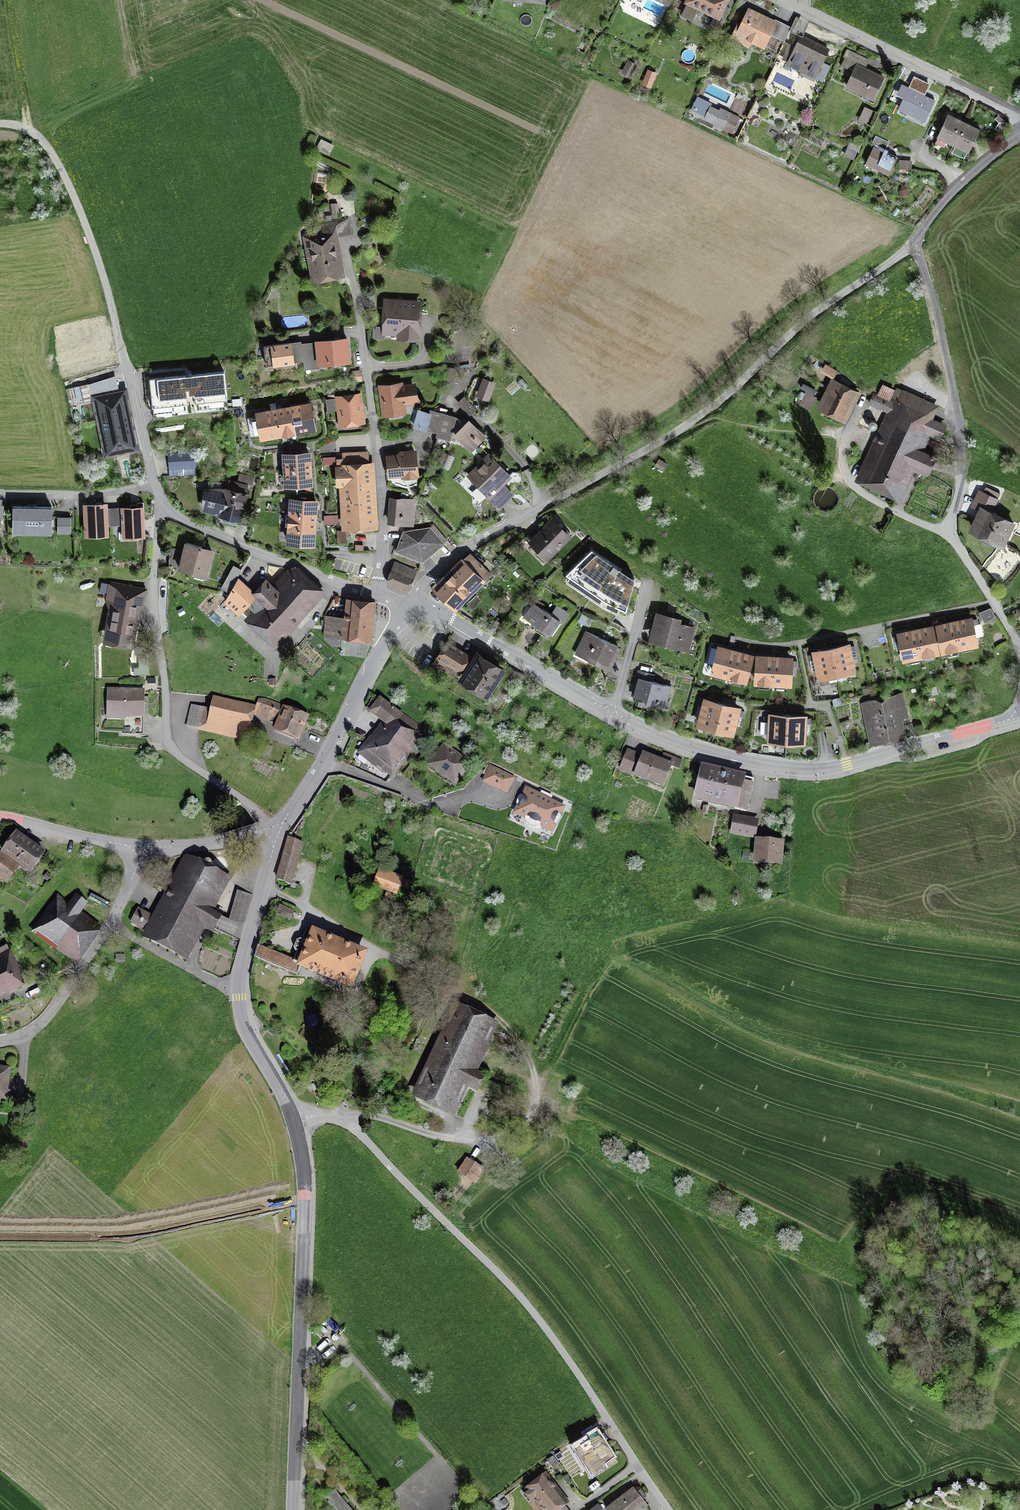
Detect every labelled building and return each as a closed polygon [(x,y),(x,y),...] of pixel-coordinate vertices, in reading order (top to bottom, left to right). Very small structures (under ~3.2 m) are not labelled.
[(718,22),(729,0),(685,0),(683,5),(718,22)] [(763,47),(769,35),(781,41),(787,27),(775,21),(774,24),(748,11),(735,40),(747,46),(750,41),(763,47)] [(785,67),(815,80),(829,51),(799,37),(785,67)] [(627,64),(621,75),(628,79),(634,68),(627,64)] [(844,89),(872,103),(884,79),(856,65),(844,89)] [(642,84),(651,88),(658,72),(648,68),(642,84)] [(896,114),(918,124),(929,100),(908,90),(896,114)] [(705,119),(732,132),(739,118),(721,110),(719,114),(710,109),(705,119)] [(857,122),(867,127),(873,114),(864,109),(857,122)] [(937,137),(953,144),(963,123),(948,116),(937,137)] [(936,117),(930,130),(936,133),(942,120),(936,117)] [(963,123),(953,144),(967,151),(977,130),(963,123)] [(888,142),(876,136),(872,143),(875,144),(866,164),(889,175),(897,157),(884,151),(888,142)] [(323,151),(330,153),(334,145),(327,142),(323,151)] [(856,152),(847,149),(845,155),(853,158),(856,152)] [(917,161),(899,160),(899,169),(916,170),(917,161)] [(311,285),(345,279),(338,230),(303,235),(311,285)] [(419,344),(422,306),(386,304),(384,337),(401,338),(400,343),(419,344)] [(347,338),(316,341),(318,362),(349,359),(347,338)] [(291,343),(264,346),(267,366),(294,362),(291,343)] [(837,371),(826,365),(823,369),(834,376),(837,371)] [(224,371),(149,379),(152,407),(227,400),(224,371)] [(118,379),(107,381),(108,388),(120,386),(118,379)] [(492,384),(485,381),(479,395),(487,398),(492,384)] [(98,399),(102,417),(106,416),(107,418),(114,417),(109,391),(104,392),(102,382),(92,384),(96,400),(98,399)] [(822,408),(843,417),(854,392),(833,383),(822,408)] [(878,394),(890,399),(895,388),(883,383),(878,394)] [(380,388),(384,420),(407,417),(405,408),(420,406),(418,388),(406,390),(405,385),(380,388)] [(123,388),(109,391),(114,417),(126,414),(122,395),(124,394),(123,388)] [(88,389),(81,391),(83,401),(90,400),(88,389)] [(861,476),(896,492),(909,465),(926,473),(934,456),(917,448),(926,429),(939,435),(944,426),(930,419),(936,407),(901,390),(895,404),(874,394),(869,404),(890,414),(861,476)] [(816,397),(807,393),(801,403),(810,408),(816,397)] [(336,398),(340,425),(362,422),(358,395),(336,398)] [(476,409),(468,401),(462,406),(470,415),(476,409)] [(295,432),(314,428),(309,404),(290,407),(295,432)] [(295,432),(290,407),(276,409),(281,434),(295,432)] [(281,434),(276,409),(257,413),(262,438),(281,434)] [(425,430),(449,437),(455,417),(431,410),(425,430)] [(102,417),(105,431),(132,425),(133,425),(130,413),(126,414),(114,417),(107,418),(106,416),(102,417)] [(486,437),(468,420),(453,436),(471,453),(486,437)] [(136,444),(132,425),(105,431),(109,450),(136,444)] [(368,466),(368,452),(355,453),(356,467),(368,466)] [(195,453),(169,455),(170,475),(182,475),(182,467),(196,467),(195,453)] [(284,469),(310,468),(309,453),(283,454),(284,469)] [(344,502),(370,501),(368,466),(356,467),(355,453),(343,454),(344,470),(328,470),(330,499),(341,499),(340,481),(343,481),(344,502)] [(443,453),(438,464),(444,467),(449,455),(443,453)] [(390,481),(419,478),(417,454),(388,457),(390,481)] [(467,479),(500,512),(514,498),(505,489),(513,481),(489,457),(467,479)] [(659,460),(656,465),(662,469),(666,463),(659,460)] [(310,468),(284,469),(285,484),(310,483),(310,468)] [(224,490),(204,490),(198,515),(239,525),(250,488),(227,482),(224,490)] [(973,529),(1003,543),(1013,522),(988,510),(993,499),(980,492),(974,505),(982,509),(973,529)] [(389,522),(412,524),(414,501),(391,499),(389,522)] [(290,514),(315,515),(316,501),(291,500),(290,514)] [(345,526),(375,524),(374,501),(370,501),(344,502),(345,526)] [(85,505),(86,535),(107,534),(106,524),(106,509),(105,504),(85,505)] [(13,533),(51,533),(51,507),(13,507),(13,533)] [(122,508),(123,540),(137,539),(137,535),(143,535),(142,508),(122,508)] [(120,509),(106,509),(106,524),(121,524),(120,509)] [(314,529),(315,515),(290,514),(289,527),(314,529)] [(324,516),(325,524),(337,523),(336,515),(324,516)] [(71,517),(58,517),(57,534),(70,534),(71,517)] [(531,542),(547,558),(569,535),(554,520),(531,542)] [(313,543),(314,529),(289,527),(288,542),(313,543)] [(414,558),(429,555),(443,543),(430,528),(404,532),(396,551),(414,558)] [(345,531),(337,531),(338,541),(345,540),(345,531)] [(179,573),(208,581),(215,553),(186,546),(179,573)] [(172,548),(171,563),(180,564),(182,549),(172,548)] [(436,588),(454,606),(481,579),(485,583),(493,575),(470,553),(436,588)] [(619,602),(634,580),(599,556),(584,579),(619,602)] [(414,570),(397,563),(388,582),(406,590),(414,570)] [(239,582),(223,605),(274,655),(325,595),(297,569),(277,591),(264,580),(251,592),(239,582)] [(105,574),(94,572),(93,581),(104,582),(105,574)] [(129,642),(140,589),(111,583),(109,598),(115,599),(107,638),(129,642)] [(376,601),(350,600),(348,617),(324,618),(323,639),(331,649),(339,650),(338,656),(365,658),(373,641),(376,601)] [(526,616),(553,634),(562,622),(534,603),(526,616)] [(980,613),(985,622),(996,617),(991,607),(980,613)] [(222,615),(210,610),(207,619),(218,623),(222,615)] [(649,645),(690,655),(696,630),(682,627),(684,621),(656,615),(649,645)] [(970,619),(954,623),(959,647),(976,644),(970,619)] [(942,651),(959,647),(954,623),(937,626),(942,651)] [(932,627),(915,631),(921,655),(937,651),(932,627)] [(899,634),(904,659),(921,655),(915,631),(899,634)] [(576,656),(612,672),(622,650),(586,634),(576,656)] [(437,655),(458,668),(466,656),(446,643),(437,655)] [(729,676),(735,652),(711,645),(707,662),(714,664),(712,671),(729,676)] [(848,645),(831,649),(836,673),(853,670),(848,645)] [(813,653),(818,677),(836,673),(831,649),(813,653)] [(729,676),(745,680),(752,656),(735,652),(729,676)] [(501,670),(477,655),(461,678),(485,694),(501,670)] [(755,682),(773,683),(774,658),(757,657),(755,682)] [(791,659),(774,658),(773,683),(789,683),(791,659)] [(633,700),(668,709),(674,686),(639,678),(633,700)] [(107,715),(143,716),(144,692),(108,691),(107,715)] [(862,701),(870,740),(906,733),(898,694),(862,701)] [(378,729),(409,752),(420,736),(429,743),(434,735),(383,698),(373,711),(385,720),(378,729)] [(198,729),(246,739),(251,714),(252,707),(214,699),(212,709),(203,707),(198,729)] [(305,715),(266,700),(259,699),(256,708),(252,707),(251,714),(255,714),(269,720),(272,715),(279,718),(274,729),(296,737),(305,715)] [(698,724),(715,728),(721,704),(705,699),(698,724)] [(738,708),(721,704),(715,728),(732,732),(738,708)] [(768,740),(786,741),(787,715),(769,715),(768,740)] [(804,716),(787,715),(786,741),(803,741),(804,716)] [(409,752),(378,729),(361,753),(392,775),(409,752)] [(431,764),(454,782),(468,764),(445,746),(431,764)] [(634,775),(663,786),(671,766),(678,768),(681,761),(668,756),(666,762),(628,748),(621,765),(636,770),(634,775)] [(424,770),(412,761),(403,773),(416,782),(424,770)] [(482,782),(507,794),(515,778),(490,766),(482,782)] [(697,805),(739,814),(747,777),(705,768),(697,805)] [(515,812),(551,830),(562,807),(526,790),(515,812)] [(753,838),(756,822),(733,818),(730,834),(753,838)] [(2,853),(30,872),(42,855),(14,836),(2,853)] [(291,885),(303,843),(289,837),(277,878),(291,885)] [(754,862),(781,864),(784,842),(756,839),(754,862)] [(6,880),(15,867),(0,857),(0,875),(6,880)] [(222,877),(191,861),(151,936),(182,953),(199,920),(232,938),(241,921),(234,923),(206,908),(222,877)] [(400,879),(379,871),(373,885),(396,894),(399,886),(406,888),(410,879),(401,876),(400,879)] [(252,895),(237,891),(229,920),(241,921),(245,922),(252,895)] [(56,896),(30,934),(77,966),(102,931),(78,914),(85,904),(74,896),(68,905),(56,896)] [(294,911),(280,905),(277,913),(291,919),(294,911)] [(152,917),(138,910),(132,922),(145,929),(152,917)] [(363,954),(306,930),(302,939),(300,939),(297,940),(294,947),(295,951),(297,951),(293,961),(350,985),(363,954)] [(283,956),(258,946),(255,957),(278,967),(283,956)] [(27,991),(14,961),(0,968),(0,1003),(27,991)] [(504,1026),(457,1003),(410,1096),(457,1120),(504,1026)] [(6,1096),(10,1066),(0,1065),(0,1095),(6,1096)] [(26,1135),(15,1134),(15,1145),(25,1145),(26,1135)] [(482,1168),(467,1159),(459,1173),(473,1182),(482,1168)] [(589,1477),(613,1462),(597,1435),(573,1450),(589,1477)] [(553,1456),(544,1463),(548,1469),(552,1466),(553,1467),(558,1464),(553,1456)] [(542,1509),(564,1509),(567,1508),(543,1477),(527,1490),(542,1509)] [(333,1488),(324,1495),(337,1509),(352,1509),(333,1488)] [(607,1509),(640,1509),(644,1507),(632,1491),(607,1509)]
